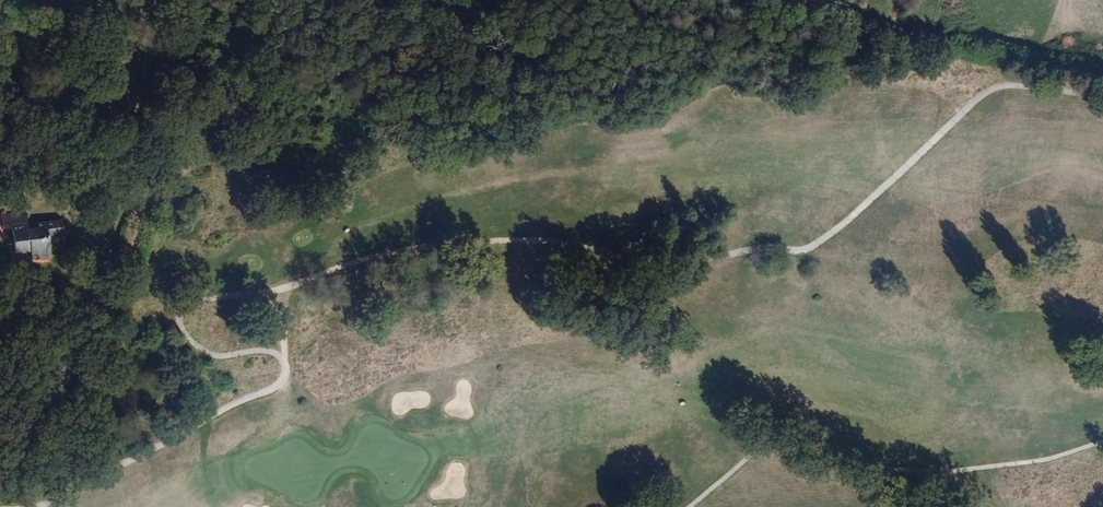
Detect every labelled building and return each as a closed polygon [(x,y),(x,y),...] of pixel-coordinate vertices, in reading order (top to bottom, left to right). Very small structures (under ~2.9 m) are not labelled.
[(25,210),(0,213),(0,214),(2,228),(11,227),(14,253),(29,251),(30,259),(49,257),(48,243),(64,241),(61,218),(37,221),(37,227),(27,228),(25,210)]
